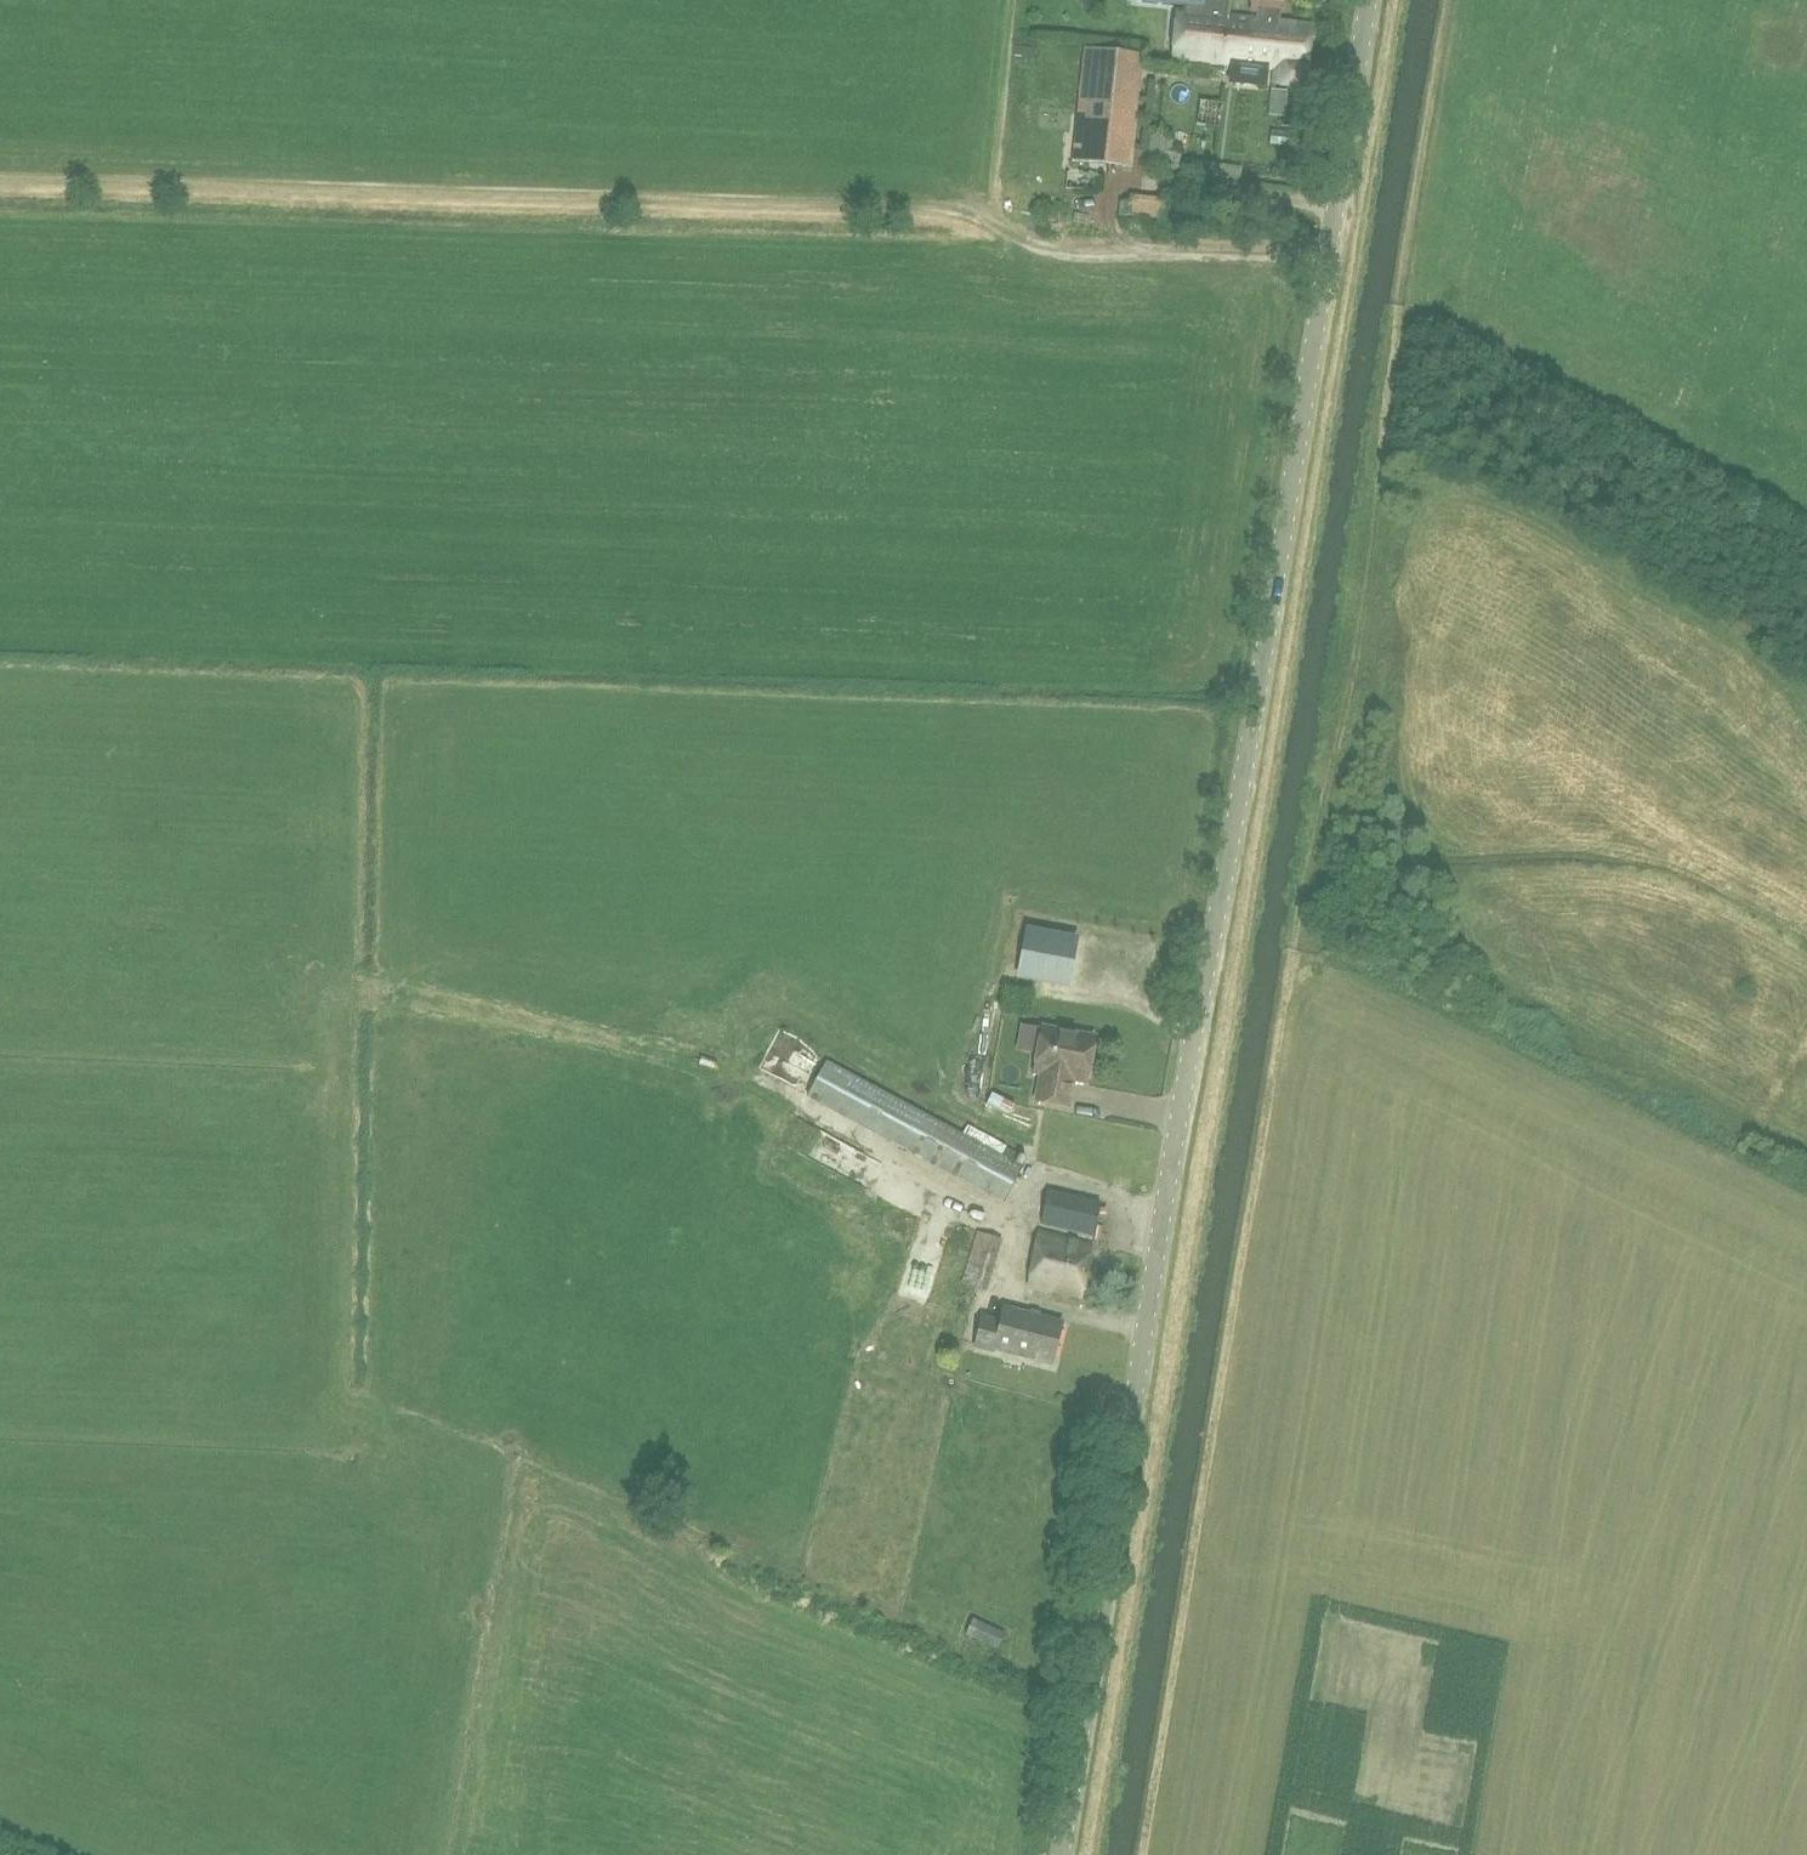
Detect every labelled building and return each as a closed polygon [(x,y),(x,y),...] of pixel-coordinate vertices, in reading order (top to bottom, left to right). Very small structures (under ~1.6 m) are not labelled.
[(1253,68),(1271,70),(1270,84),(1307,87),(1313,25),(1279,22),(1280,14),(1281,0),(1252,0),(1251,11),(1271,13),(1271,21),(1221,16),(1222,0),(1143,0),(1143,2),(1186,6),(1186,12),(1179,11),(1174,58),(1253,66),(1253,68)] [(1014,55),(1021,56),(1022,46),(1015,45),(1014,55)] [(1127,121),(1134,54),(1085,49),(1079,117),(1074,161),(1125,166),(1127,121)] [(1204,176),(1217,177),(1218,164),(1205,162),(1204,176)] [(1165,197),(1130,194),(1128,216),(1163,220),(1165,197)] [(1075,936),(1028,928),(1019,976),(1066,985),(1075,936)] [(1097,1034),(1041,1024),(1032,1074),(1038,1075),(1033,1101),(1070,1108),(1075,1082),(1087,1085),(1097,1034)] [(807,1097),(1001,1202),(1020,1167),(826,1062),(807,1097)] [(834,1151),(893,1189),(907,1168),(847,1130),(834,1151)] [(867,1224),(885,1231),(898,1198),(880,1191),(867,1224)] [(1100,1203),(1048,1191),(1040,1224),(1092,1236),(1100,1203)] [(961,1284),(986,1291),(1001,1237),(977,1230),(961,1284)] [(1027,1286),(1080,1299),(1093,1247),(1040,1234),(1027,1286)] [(915,1301),(936,1267),(925,1261),(905,1294),(915,1301)] [(994,1349),(1052,1363),(1062,1323),(1003,1309),(1000,1321),(982,1316),(974,1347),(993,1352),(994,1349)] [(1004,1634),(972,1622),(967,1636),(999,1648),(1004,1634)]
